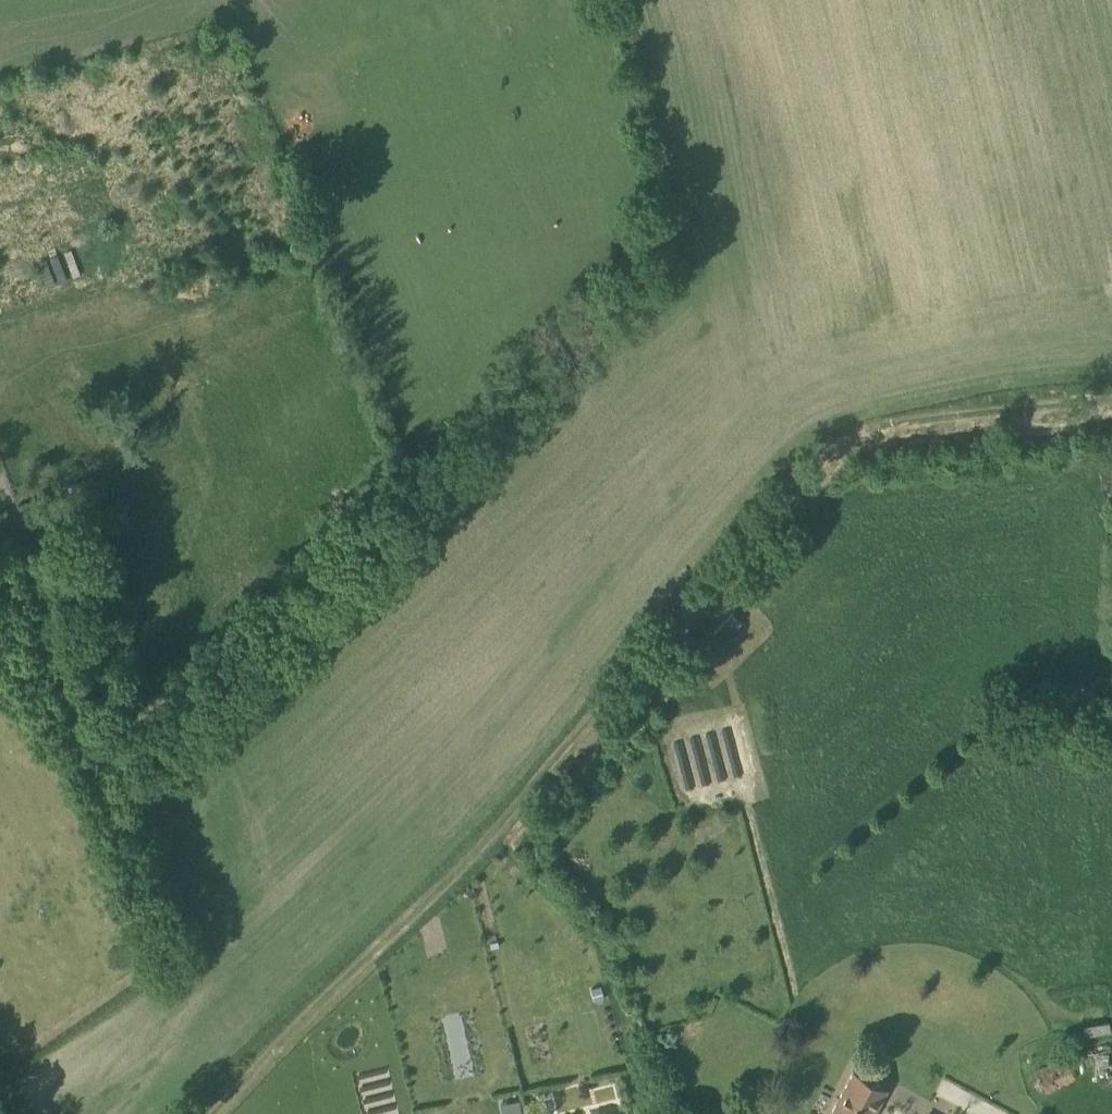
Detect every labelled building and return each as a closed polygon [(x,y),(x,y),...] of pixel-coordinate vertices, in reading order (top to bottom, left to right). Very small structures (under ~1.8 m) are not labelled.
[(1044,1090),(1075,1077),(1066,1055),(1035,1069),(1044,1090)] [(830,1113),(872,1113),(887,1087),(854,1069),(830,1113)] [(498,1099),(500,1113),(520,1113),(518,1097),(498,1099)]
